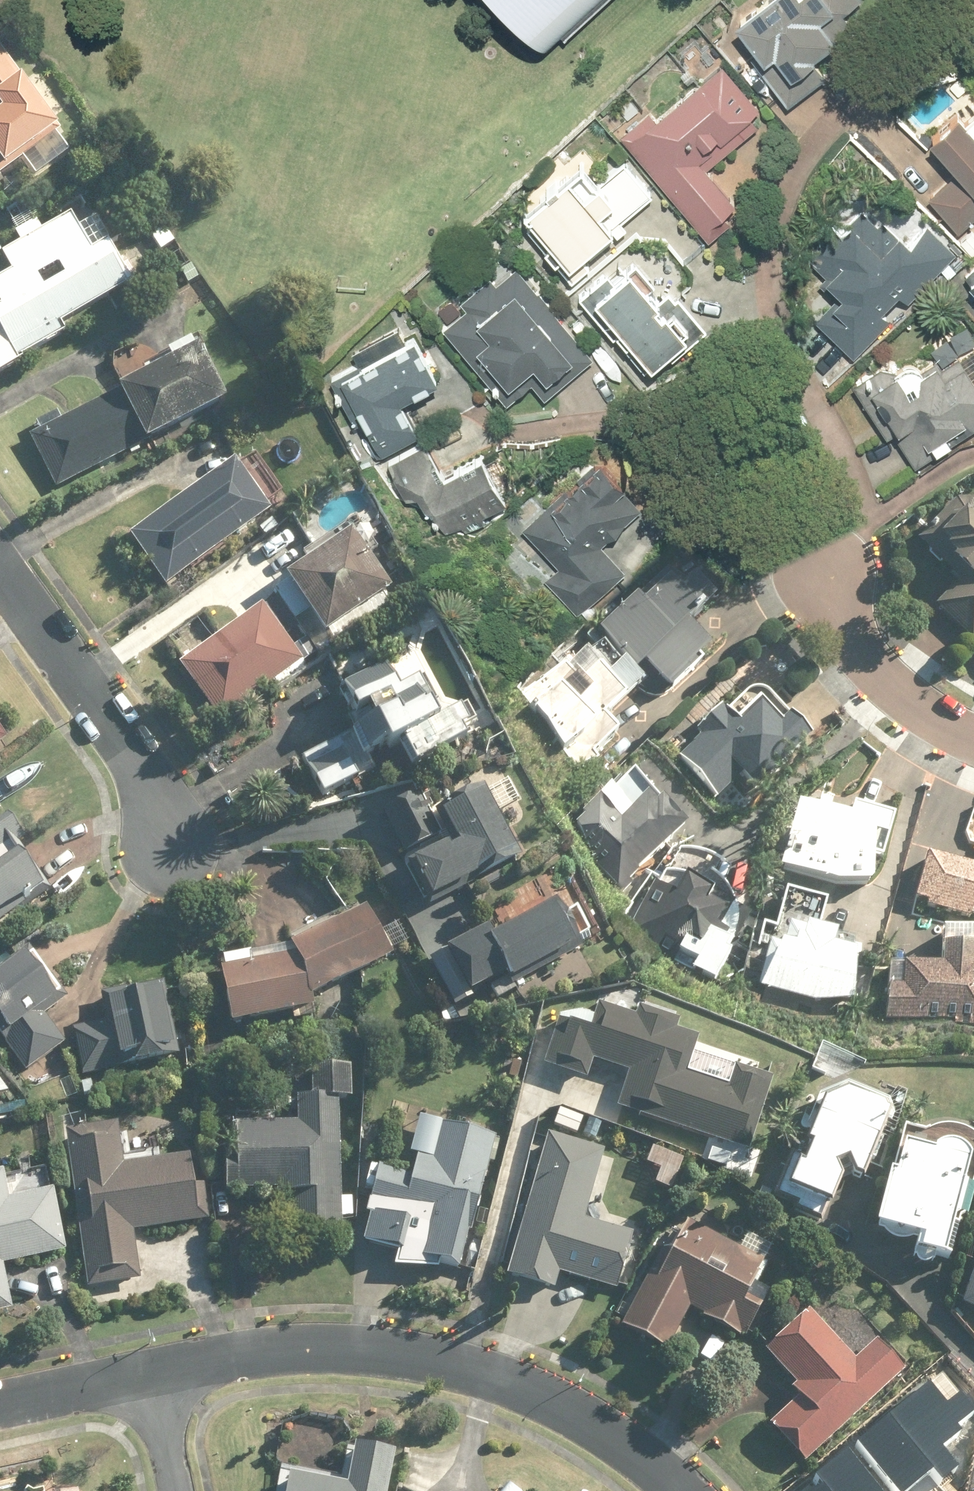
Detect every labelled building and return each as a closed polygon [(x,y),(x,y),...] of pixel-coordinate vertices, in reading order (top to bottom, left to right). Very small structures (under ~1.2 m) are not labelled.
[(600,0),(516,0),(553,42),(600,0)] [(731,25),(736,30),(728,37),(738,50),(746,44),(761,62),(756,66),(775,90),(768,95),(781,112),(818,82),(803,64),(833,40),(816,20),(832,7),(844,22),(866,4),(863,0),(762,0),(731,25)] [(18,159),(34,180),(67,155),(24,98),(32,92),(0,51),(0,173),(18,159)] [(616,136),(706,242),(725,226),(718,217),(732,204),(704,171),(757,127),(748,117),(757,109),(723,70),(700,89),(695,83),(653,119),(646,110),(616,136)] [(961,126),(952,116),(924,140),(931,148),(904,172),(958,232),(973,218),(973,115),(961,126)] [(528,223),(523,228),(571,280),(585,266),(576,257),(582,251),(587,256),(612,233),(615,236),(624,228),(619,222),(650,194),(623,165),(599,187),(579,164),(522,216),(528,223)] [(130,286),(106,245),(90,254),(69,218),(0,259),(0,260),(9,275),(0,280),(0,375),(63,339),(57,328),(130,286)] [(857,341),(952,251),(927,225),(905,246),(894,234),(874,253),(854,232),(830,255),(838,263),(819,281),(838,301),(827,310),(857,341)] [(618,262),(577,297),(641,372),(699,323),(668,287),(661,293),(634,262),(624,270),(618,262)] [(438,328),(503,407),(529,385),(542,400),(591,359),(513,266),(491,285),(484,277),(441,313),(447,321),(438,328)] [(961,283),(973,297),(973,270),(961,283)] [(356,363),(328,378),(371,459),(414,436),(395,401),(428,384),(396,325),(349,350),(356,363)] [(194,355),(27,437),(54,492),(221,410),(194,355)] [(972,381),(955,358),(940,369),(933,360),(916,372),(908,362),(901,367),(893,356),(854,384),(913,467),(949,440),(944,433),(960,421),(969,434),(973,430),(973,379),(972,381)] [(420,443),(382,463),(402,501),(412,496),(438,546),(508,510),(480,456),(438,477),(420,443)] [(640,512),(600,462),(519,527),(552,567),(539,577),(572,618),(626,575),(601,543),(640,512)] [(227,470),(124,542),(160,595),(264,522),(227,470)] [(970,523),(961,514),(926,551),(957,581),(933,606),(970,642),(973,638),(973,520),(970,523)] [(344,538),(279,582),(320,642),(385,597),(344,538)] [(618,671),(630,684),(645,671),(666,693),(707,656),(684,630),(711,606),(690,582),(684,588),(668,570),(629,604),(594,636),(603,646),(599,650),(618,671)] [(260,606),(176,667),(216,723),(301,662),(260,606)] [(549,660),(559,671),(515,698),(579,773),(614,742),(599,725),(637,692),(630,684),(618,671),(599,650),(598,650),(581,629),(549,660)] [(380,759),(437,725),(412,684),(396,694),(381,669),(334,697),(356,733),(299,767),(321,802),(376,769),(370,758),(377,754),(380,759)] [(806,743),(760,695),(745,694),(723,715),(719,711),(670,758),(714,804),(738,782),(752,796),(806,743)] [(603,793),(565,834),(597,864),(593,869),(621,896),(681,831),(644,797),(627,816),(603,793)] [(417,796),(380,816),(428,907),(475,882),(473,878),(509,858),(477,798),(430,822),(417,796)] [(776,880),(865,891),(868,839),(884,844),(888,820),(848,812),(846,825),(787,815),(776,880)] [(9,818),(0,824),(0,927),(42,897),(6,847),(22,835),(9,818)] [(970,846),(965,869),(910,856),(899,904),(973,922),(973,847),(970,846)] [(678,857),(676,857),(662,884),(648,877),(619,921),(712,985),(728,958),(724,955),(725,953),(727,951),(728,949),(729,947),(730,944),(730,942),(731,940),(732,937),(732,935),(733,933),(733,930),(733,928),(733,925),(733,923),(733,920),(733,918),(733,915),(732,913),(732,910),(731,908),(731,906),(730,903),(729,901),(728,899),(727,897),(726,894),(724,892),(723,890),(722,888),(720,886),(719,884),(717,883),(715,881),(713,879),(711,878),(719,870),(718,869),(716,868),(715,867),(714,866),(713,865),(711,864),(710,863),(709,862),(707,861),(706,861),(704,860),(703,859),(701,859),(700,858),(698,858),(697,857),(695,857),(694,857),(692,856),(691,856),(689,856),(687,856),(686,856),(684,856),(683,856),(681,856),(680,857),(678,857)] [(774,928),(763,926),(752,993),(807,1008),(849,1008),(846,965),(825,961),(827,947),(814,945),(821,904),(779,897),(774,928)] [(290,963),(213,982),(222,1036),(310,1018),(306,1004),(389,959),(362,908),(285,952),(290,963)] [(438,957),(462,1002),(500,982),(505,990),(571,956),(548,912),(488,943),(483,934),(438,957)] [(21,956),(0,971),(0,1040),(25,1075),(63,1047),(40,1015),(56,1004),(21,956)] [(932,959),(931,977),(882,975),(880,1020),(973,1024),(973,960),(932,959)] [(171,1058),(155,984),(93,998),(99,1023),(66,1031),(77,1080),(171,1058)] [(727,1090),(683,1075),(695,1039),(672,1032),(675,1023),(636,1010),(632,1020),(595,1008),(586,1034),(554,1023),(540,1067),(586,1083),(593,1062),(627,1073),(616,1109),(743,1151),(767,1080),(734,1069),(727,1090)] [(228,1132),(231,1193),(272,1191),(272,1198),(286,1197),(288,1238),(340,1235),(339,1221),(352,1220),(351,1201),(338,1201),(334,1106),(350,1106),(348,1072),(301,1074),(302,1106),(292,1107),(293,1129),(228,1132)] [(885,1115),(844,1098),(819,1110),(784,1197),(826,1213),(839,1182),(855,1189),(885,1115)] [(415,1223),(406,1257),(461,1273),(497,1143),(425,1123),(409,1178),(378,1170),(367,1210),(415,1223)] [(920,1135),(896,1128),(866,1225),(914,1240),(908,1260),(942,1270),(973,1165),(973,1143),(973,1141),(972,1139),(971,1138),(969,1136),(968,1135),(966,1133),(965,1132),(963,1131),(961,1130),(959,1129),(957,1128),(955,1127),(953,1126),(951,1126),(949,1126),(947,1125),(945,1125),(943,1125),(941,1125),(939,1126),(937,1126),(934,1127),(932,1127),(931,1128),(929,1129),(927,1130),(925,1131),(923,1133),(922,1134),(920,1135)] [(133,1234),(199,1224),(189,1159),(118,1170),(112,1132),(61,1140),(85,1292),(141,1283),(133,1234)] [(555,1276),(615,1293),(631,1237),(584,1223),(603,1154),(545,1137),(504,1280),(550,1293),(555,1276)] [(11,1311),(0,1267),(64,1251),(51,1195),(7,1206),(0,1176),(0,1313),(11,1311)] [(750,1286),(768,1251),(744,1238),(737,1252),(685,1225),(678,1237),(670,1232),(618,1334),(663,1357),(684,1316),(740,1345),(767,1294),(750,1286)] [(955,1307),(973,1315),(973,1257),(955,1307)] [(808,1312),(762,1354),(791,1386),(787,1390),(793,1396),(764,1423),(801,1464),(902,1371),(876,1342),(855,1362),(808,1312)] [(859,1442),(900,1490),(904,1490),(930,1470),(940,1482),(958,1468),(939,1444),(973,1415),(973,1409),(943,1372),(859,1442)] [(283,1490),(384,1490),(390,1455),(349,1448),(343,1484),(285,1474),(283,1490)] [(849,1450),(815,1478),(822,1487),(817,1490),(883,1490),(849,1450)]
